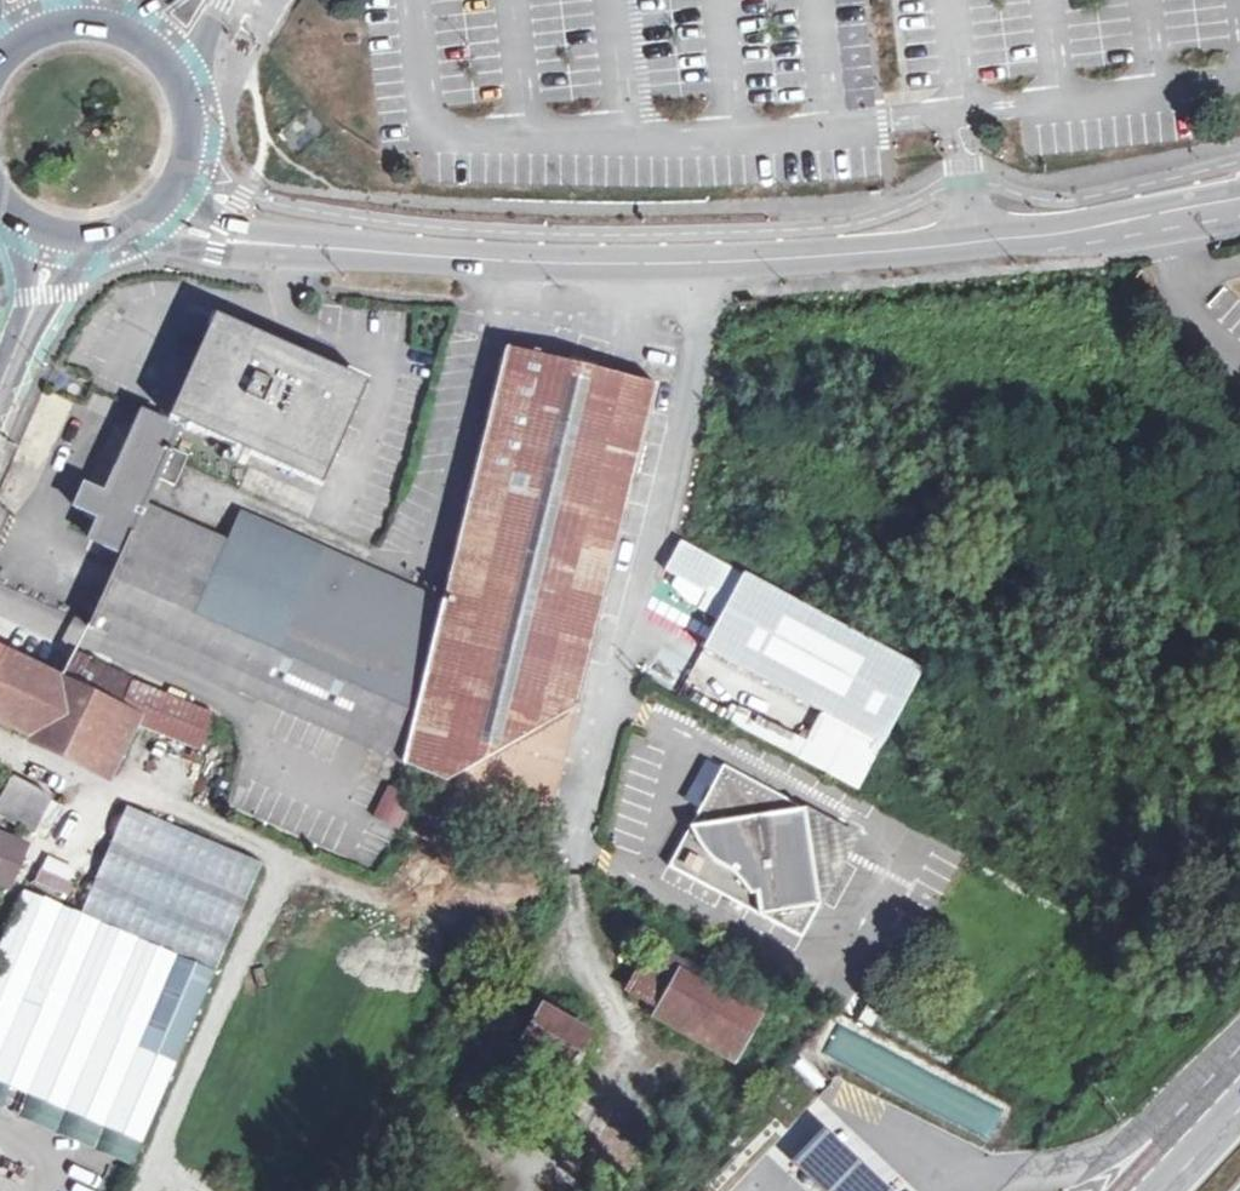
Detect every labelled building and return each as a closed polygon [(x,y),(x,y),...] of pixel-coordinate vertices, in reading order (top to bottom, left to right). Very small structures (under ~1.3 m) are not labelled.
[(164,417),(322,488),(364,383),(210,314),(164,417)] [(444,781),(547,826),(551,828),(656,384),(505,348),(448,581),(443,601),(442,601),(402,762),(444,781)] [(150,650),(169,659),(232,687),(273,597),(217,572),(229,542),(145,505),(157,478),(175,486),(184,464),(188,456),(170,448),(179,429),(142,412),(100,493),(80,483),(70,505),(95,516),(84,538),(118,556),(90,627),(93,629),(94,626),(150,650)] [(232,687),(259,699),(282,709),(345,737),(372,749),(402,762),(442,601),(242,516),(229,542),(217,572),(273,597),(232,687)] [(847,730),(879,747),(920,672),(678,541),(660,571),(703,595),(695,611),(716,623),(701,652),(847,730)] [(7,650),(0,667),(0,720),(96,765),(120,711),(202,748),(214,721),(132,682),(74,654),(64,676),(7,650)] [(678,696),(692,673),(656,652),(643,676),(678,696)] [(879,747),(847,730),(825,772),(857,790),(879,747)] [(663,866),(799,938),(831,879),(830,874),(828,870),(825,867),(820,866),(810,867),(807,845),(817,845),(824,839),(827,830),(825,825),(822,820),(718,763),(663,866)] [(0,815),(39,833),(56,796),(18,779),(0,815)] [(387,784),(371,814),(398,828),(414,798),(387,784)] [(85,916),(219,974),(267,864),(131,807),(116,844),(85,916)] [(13,894),(34,845),(0,830),(0,888),(13,894)] [(9,894),(0,890),(0,914),(9,894)] [(0,949),(0,1081),(146,1142),(219,974),(85,916),(25,891),(22,899),(0,949)] [(9,894),(0,914),(0,949),(22,899),(9,894)] [(710,984),(706,981),(692,973),(697,964),(649,937),(626,978),(633,991),(689,1022),(710,984)] [(711,971),(706,981),(710,984),(760,1013),(767,1003),(711,971)] [(760,1013),(710,984),(689,1022),(739,1051),(760,1013)] [(524,1041),(573,1069),(592,1034),(567,1020),(569,1017),(546,1004),(524,1041)] [(823,1101),(784,1141),(800,1156),(836,1190),(916,1190),(838,1116),(823,1101)]
